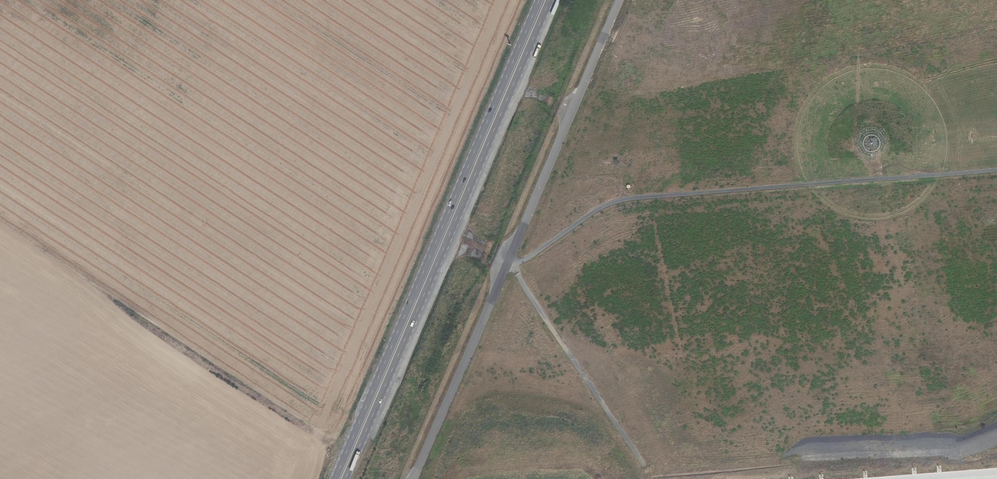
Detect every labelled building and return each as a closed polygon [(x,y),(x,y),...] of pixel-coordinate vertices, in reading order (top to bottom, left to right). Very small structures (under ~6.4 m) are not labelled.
[(479,258),(480,251),(473,250),(472,257),(479,258)]
